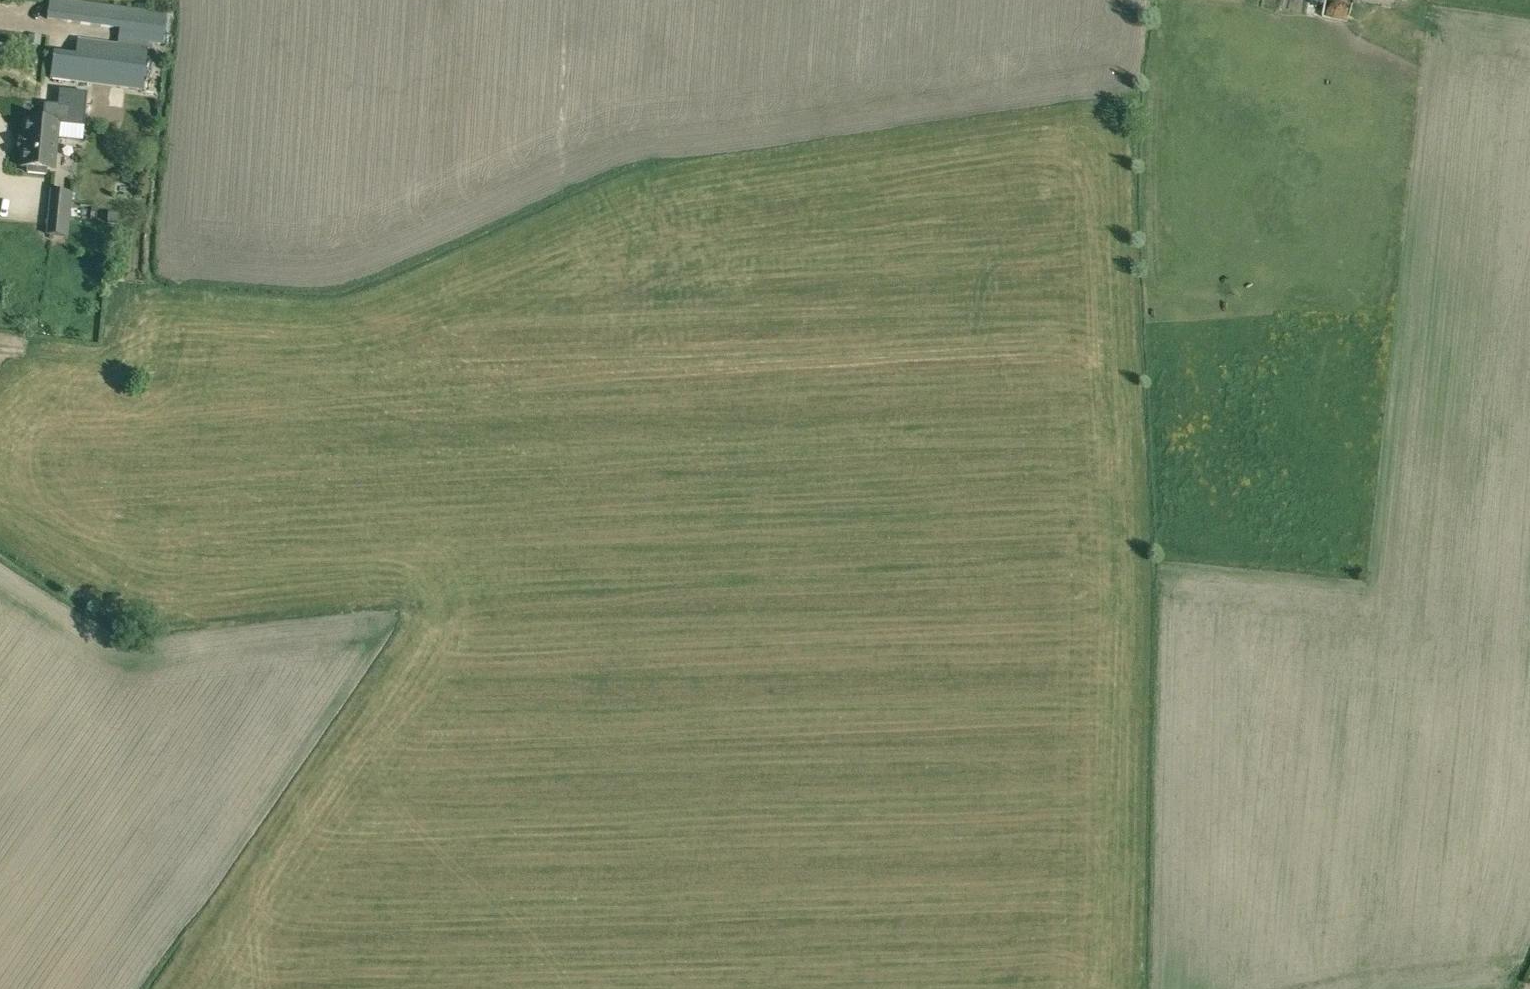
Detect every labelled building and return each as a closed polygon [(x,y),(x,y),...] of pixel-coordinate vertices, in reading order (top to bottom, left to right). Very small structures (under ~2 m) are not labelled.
[(77,39),(76,54),(54,52),(50,79),(143,91),(149,43),(163,45),(167,14),(68,0),(49,0),(47,20),(119,29),(117,44),(77,39)] [(92,97),(103,98),(104,89),(93,88),(92,97)] [(59,105),(69,106),(70,98),(60,97),(59,105)] [(43,121),(25,119),(21,166),(28,167),(28,172),(45,174),(46,169),(54,170),(58,124),(68,125),(70,106),(44,104),(43,121)] [(67,237),(70,207),(50,205),(47,235),(67,237)]
